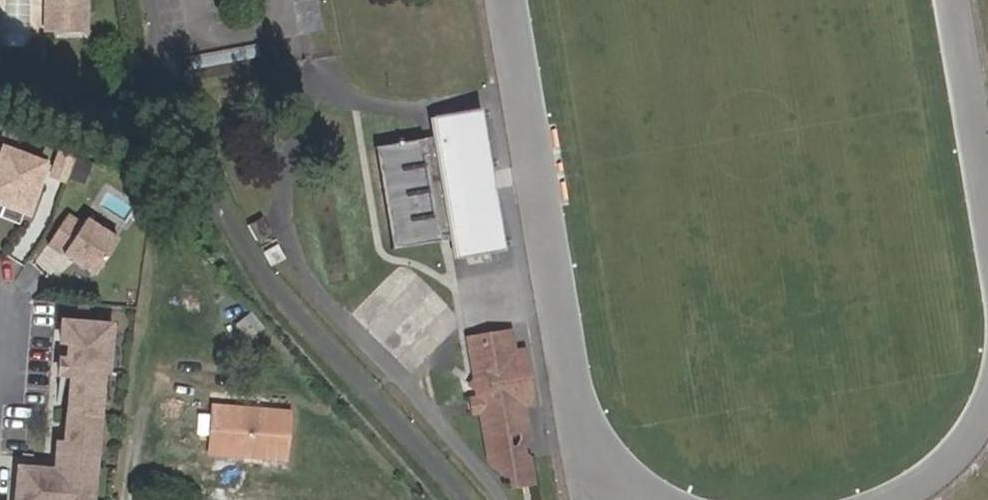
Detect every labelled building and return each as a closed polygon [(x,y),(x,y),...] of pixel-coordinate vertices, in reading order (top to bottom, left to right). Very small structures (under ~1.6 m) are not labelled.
[(41,29),(81,30),(84,0),(43,0),(41,29)] [(6,36),(27,37),(28,9),(7,9),(6,36)] [(452,234),(456,254),(500,245),(477,110),(432,118),(436,138),(448,136),(465,232),(452,234)] [(465,232),(448,136),(436,138),(379,148),(397,244),(452,234),(465,232)] [(0,145),(0,198),(20,206),(38,160),(0,145)] [(69,153),(53,146),(45,170),(61,176),(69,153)] [(103,275),(127,238),(74,205),(51,241),(103,275)] [(251,218),(259,233),(274,226),(265,210),(251,218)] [(279,237),(265,245),(272,257),(286,249),(279,237)] [(121,318),(69,315),(65,374),(78,375),(73,438),(63,438),(61,463),(24,461),(21,499),(109,499),(121,318)] [(514,330),(491,334),(494,351),(517,347),(514,330)] [(526,403),(517,347),(494,351),(491,334),(485,335),(486,341),(474,342),(483,400),(484,412),(487,427),(490,431),(492,433),(520,429),(517,404),(526,403)] [(517,347),(526,403),(536,400),(527,346),(517,347)] [(530,427),(526,403),(517,404),(520,429),(530,427)] [(214,410),(211,451),(285,458),(288,416),(214,410)] [(492,433),(490,431),(488,433),(491,456),(515,462),(517,470),(540,466),(535,429),(530,427),(520,429),(492,433)]
